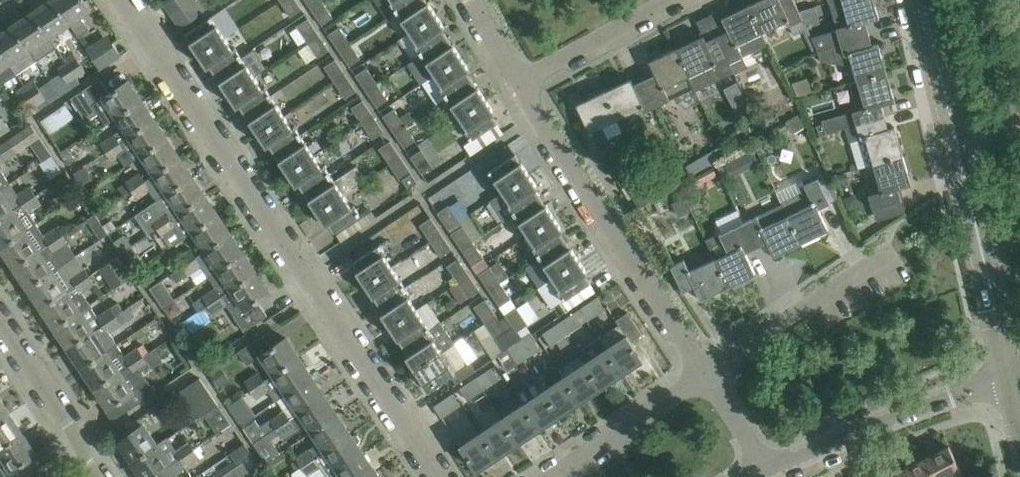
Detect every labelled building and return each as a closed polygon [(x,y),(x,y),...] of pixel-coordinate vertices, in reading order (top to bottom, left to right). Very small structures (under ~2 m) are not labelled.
[(55,0),(51,0),(34,12),(50,36),(70,22),(55,0)] [(84,0),(55,0),(70,22),(79,36),(89,29),(80,15),(90,9),(84,0)] [(194,0),(163,0),(162,1),(171,15),(194,0)] [(179,29),(204,13),(196,0),(194,0),(171,15),(179,29)] [(279,1),(290,16),(302,8),(296,0),(280,0),(279,1)] [(322,1),(321,0),(305,0),(311,8),(322,1)] [(394,3),(391,5),(395,12),(413,0),(392,0),(394,3)] [(409,32),(436,13),(427,0),(413,0),(395,12),(404,25),(409,32)] [(749,5),(767,44),(768,44),(762,32),(787,20),(789,25),(793,34),(807,27),(799,10),(794,0),(758,0),(749,5)] [(829,2),(836,28),(840,42),(869,34),(866,22),(879,18),(874,0),(835,0),(829,2)] [(333,17),(322,1),(311,8),(321,24),(333,17)] [(722,17),(726,25),(728,30),(716,35),(729,62),(734,73),(747,67),(742,56),(767,44),(749,5),(722,17)] [(185,34),(199,55),(228,35),(240,28),(226,7),(185,34)] [(50,36),(34,12),(14,25),(38,61),(30,48),(50,36)] [(415,47),(420,55),(447,36),(442,29),(445,27),(436,13),(409,32),(418,45),(415,47)] [(296,25),(307,41),(318,33),(307,18),(296,25)] [(14,25),(0,34),(0,48),(17,74),(38,61),(14,25)] [(338,50),(350,41),(339,26),(328,34),(338,50)] [(121,55),(107,33),(86,48),(100,69),(121,55)] [(318,33),(307,41),(318,57),(329,49),(318,33)] [(821,60),(852,64),(856,80),(849,82),(849,83),(867,78),(887,72),(878,43),(872,45),(869,34),(840,42),(841,43),(818,50),(821,60)] [(210,66),(215,73),(244,55),(238,46),(236,47),(228,35),(199,55),(207,68),(210,66)] [(706,40),(703,35),(676,48),(694,87),(689,75),(714,63),(716,68),(729,62),(716,35),(706,40)] [(447,36),(420,55),(434,75),(461,57),(447,36)] [(361,57),(350,41),(338,50),(349,65),(361,57)] [(0,48),(0,85),(17,74),(0,48)] [(676,48),(649,61),(655,73),(644,79),(649,90),(656,106),(670,99),(694,87),(676,48)] [(78,78),(86,72),(73,52),(64,57),(78,78)] [(244,55),(215,73),(228,94),(257,75),(244,55)] [(78,78),(64,57),(56,62),(69,83),(78,78)] [(440,89),(445,97),(472,79),(467,72),(470,70),(461,57),(434,75),(443,88),(440,89)] [(324,66),(334,82),(345,75),(335,59),(324,66)] [(356,75),(366,91),(378,83),(367,67),(356,75)] [(853,113),(839,118),(841,128),(843,128),(843,129),(885,116),(882,105),(895,101),(887,72),(867,78),(849,83),(857,110),(852,111),(853,113)] [(245,113),(273,94),(268,86),(266,88),(257,75),(228,94),(237,107),(240,105),(245,113)] [(345,75),(334,82),(345,97),(356,91),(345,75)] [(633,84),(631,78),(603,91),(616,118),(641,107),(644,112),(656,106),(649,90),(644,79),(633,84)] [(454,110),(459,117),(486,99),(472,79),(445,97),(454,110)] [(38,106),(46,101),(33,80),(25,85),(38,106)] [(69,99),(84,122),(96,115),(103,125),(116,116),(141,99),(129,80),(101,98),(91,84),(69,99)] [(378,83),(366,91),(377,107),(388,99),(378,83)] [(38,106),(25,85),(16,90),(29,111),(38,106)] [(603,91),(576,104),(596,146),(609,140),(602,125),(616,118),(603,91)] [(287,115),(273,94),(245,113),(258,133),(287,115)] [(141,99),(116,116),(123,127),(100,141),(106,151),(119,142),(120,142),(130,136),(129,135),(154,119),(141,99)] [(486,99),(459,117),(467,129),(465,130),(471,140),(497,122),(492,114),(495,112),(486,99)] [(351,107),(361,123),(373,115),(362,100),(351,107)] [(383,115),(394,131),(405,123),(394,108),(383,115)] [(10,129),(0,113),(0,135),(10,129)] [(60,127),(51,113),(42,119),(51,133),(60,127)] [(797,114),(786,121),(793,132),(804,125),(797,114)] [(287,115),(258,133),(266,146),(269,145),(274,152),(302,134),(297,126),(295,127),(287,115)] [(373,115),(361,123),(372,139),(383,131),(373,115)] [(847,141),(860,138),(861,139),(865,138),(873,165),(891,159),(903,156),(894,126),(888,128),(885,116),(843,129),(847,141)] [(129,135),(130,136),(120,142),(119,142),(106,151),(112,160),(119,156),(126,165),(142,155),(167,138),(154,119),(129,135)] [(405,123),(394,131),(404,147),(415,139),(405,123)] [(0,145),(0,163),(27,146),(38,164),(40,163),(52,155),(31,124),(5,141),(0,145)] [(283,165),(288,173),(316,155),(302,134),(274,152),(283,165)] [(180,157),(167,138),(142,155),(155,174),(180,157)] [(391,163),(401,157),(390,141),(381,147),(391,163)] [(722,143),(687,163),(694,176),(714,165),(729,156),(722,143)] [(422,174),(433,166),(423,150),(411,158),(422,174)] [(503,192),(529,174),(515,153),(489,171),(500,188),(503,192)] [(52,155),(40,163),(50,179),(63,170),(52,155)] [(316,155),(288,173),(296,186),(299,184),(304,192),(332,174),(327,167),(325,168),(316,155)] [(723,162),(723,163),(730,176),(731,177),(742,171),(735,156),(723,162)] [(903,156),(891,159),(873,165),(880,191),(869,194),(873,208),(901,200),(898,188),(911,184),(903,156)] [(180,157),(155,174),(145,181),(132,190),(137,198),(150,190),(155,197),(156,197),(158,199),(168,193),(168,194),(193,177),(180,157)] [(411,172),(401,157),(391,163),(402,179),(411,172)] [(317,212),(357,186),(368,179),(358,164),(335,180),(332,174),(304,192),(317,212)] [(132,190),(145,181),(138,171),(126,179),(132,190)] [(411,172),(402,179),(399,181),(405,190),(418,182),(411,172)] [(643,175),(626,186),(639,207),(656,197),(661,194),(660,193),(654,183),(647,172),(643,175)] [(702,172),(685,182),(690,190),(707,180),(702,172)] [(538,187),(529,174),(503,192),(490,201),(503,221),(514,214),(540,196),(535,189),(538,187)] [(665,176),(654,183),(660,193),(671,186),(665,176)] [(152,204),(158,214),(164,209),(170,219),(199,200),(206,195),(193,177),(168,194),(168,193),(158,199),(152,204)] [(830,203),(818,177),(803,184),(812,203),(787,215),(801,243),(829,229),(819,208),(830,203)] [(22,203),(35,194),(30,186),(17,195),(22,203)] [(370,207),(357,186),(317,212),(326,225),(329,223),(334,231),(370,207)] [(0,193),(0,217),(11,210),(0,193)] [(12,210),(11,210),(0,217),(0,246),(25,230),(25,231),(36,223),(29,212),(41,203),(35,194),(22,203),(12,210)] [(219,215),(206,195),(199,200),(170,219),(176,228),(163,236),(170,246),(193,231),(219,215)] [(523,227),(529,235),(555,218),(540,196),(514,214),(523,227)] [(448,205),(437,213),(449,229),(460,222),(450,208),(448,205)] [(739,208),(717,217),(723,230),(745,220),(739,208)] [(151,218),(158,227),(170,219),(164,209),(158,214),(151,218)] [(101,238),(108,233),(95,212),(88,217),(101,238)] [(231,234),(219,215),(193,231),(206,250),(206,251),(231,234)] [(787,215),(762,227),(757,216),(744,222),(756,247),(767,242),(774,256),(801,243),(787,215)] [(446,241),(442,234),(431,217),(420,225),(430,241),(424,245),(428,253),(446,241)] [(555,218),(529,235),(536,247),(533,249),(539,258),(566,240),(560,232),(563,230),(555,218)] [(170,219),(158,227),(163,236),(176,228),(170,219)] [(720,234),(719,232),(706,239),(715,259),(714,259),(727,287),(756,273),(745,252),(756,247),(744,222),(731,229),(720,234)] [(474,241),(463,225),(451,232),(462,249),(474,241)] [(49,243),(62,234),(57,226),(44,235),(49,243)] [(38,250),(25,231),(25,230),(0,246),(14,266),(38,250)] [(49,243),(38,250),(14,266),(27,287),(52,270),(76,255),(62,234),(49,243)] [(231,234),(206,251),(206,250),(196,256),(182,266),(166,276),(172,286),(201,267),(208,277),(244,253),(231,234)] [(121,253),(124,250),(129,247),(123,236),(114,242),(121,253)] [(580,260),(566,240),(539,258),(547,270),(552,278),(580,260)] [(437,251),(441,256),(452,249),(446,241),(428,253),(430,255),(437,251)] [(484,257),(474,241),(462,249),(472,265),(484,257)] [(365,284),(392,266),(385,255),(387,254),(386,253),(380,244),(354,261),(359,269),(356,271),(365,284)] [(145,263),(132,245),(129,247),(124,250),(137,268),(145,263)] [(182,266),(196,256),(190,247),(176,256),(182,266)] [(244,253),(208,277),(215,287),(193,302),(199,311),(208,305),(257,272),(244,253)] [(84,267),(76,255),(52,270),(27,287),(42,308),(66,291),(65,290),(76,283),(91,274),(85,266),(84,267)] [(113,288),(131,275),(126,269),(119,256),(100,268),(113,288)] [(462,289),(473,281),(457,258),(446,265),(462,289)] [(671,266),(683,291),(694,286),(701,300),(727,287),(714,259),(689,271),(684,260),(671,266)] [(580,260),(552,278),(539,287),(553,307),(590,282),(585,274),(588,272),(580,260)] [(365,284),(379,305),(406,287),(397,274),(392,266),(365,284)] [(500,282),(490,266),(478,273),(489,289),(500,282)] [(257,300),(270,291),(257,272),(208,305),(213,314),(227,305),(243,331),(267,315),(257,300)] [(76,283),(65,290),(66,291),(42,308),(47,316),(45,318),(44,321),(48,327),(51,328),(53,326),(55,328),(91,304),(83,291),(96,284),(91,274),(76,283)] [(150,288),(163,307),(175,300),(162,280),(150,288)] [(473,281),(462,289),(467,297),(479,290),(473,281)] [(499,306),(511,298),(500,282),(489,289),(499,306)] [(406,287),(379,305),(384,312),(381,313),(390,327),(417,310),(409,298),(412,296),(411,294),(406,287)] [(588,322),(607,310),(597,296),(579,308),(588,322)] [(485,322),(496,315),(485,299),(474,306),(485,322)] [(118,302),(98,315),(91,304),(55,328),(69,349),(93,332),(92,331),(103,324),(103,325),(117,315),(116,314),(123,310),(118,302)] [(517,308),(506,315),(506,316),(517,330),(528,324),(517,308)] [(568,336),(588,322),(579,308),(558,322),(568,336)] [(390,327),(403,347),(430,329),(421,316),(417,310),(390,327)] [(616,320),(618,324),(598,337),(621,371),(642,357),(631,341),(642,333),(627,312),(616,320)] [(103,325),(109,333),(123,324),(117,315),(103,325)] [(496,315),(485,322),(503,350),(507,348),(521,337),(517,330),(506,316),(499,320),(496,315)] [(430,329),(403,347),(409,354),(406,356),(416,370),(421,366),(446,349),(455,343),(441,321),(430,329)] [(568,336),(558,322),(542,333),(552,347),(568,336)] [(106,352),(106,351),(93,332),(69,349),(82,368),(106,352)] [(511,355),(517,351),(535,339),(530,332),(521,337),(507,348),(511,355)] [(246,346),(238,351),(246,364),(262,355),(274,374),(299,357),(286,337),(271,347),(263,335),(246,346)] [(621,371),(598,337),(579,350),(587,363),(586,363),(600,385),(621,371)] [(523,360),(541,349),(535,339),(517,351),(523,360)] [(117,343),(106,351),(106,352),(82,368),(95,389),(144,356),(138,346),(125,354),(117,343)] [(468,363),(455,343),(446,349),(421,366),(416,370),(417,371),(413,374),(420,383),(423,381),(429,390),(468,363)] [(523,360),(517,351),(511,355),(517,364),(523,360)] [(137,372),(149,364),(144,356),(95,389),(109,409),(124,398),(130,408),(155,391),(148,380),(144,383),(137,372)] [(312,376),(299,357),(274,374),(265,380),(252,389),(257,397),(269,390),(275,400),(287,393),(312,376)] [(600,385),(586,363),(565,377),(579,399),(600,385)] [(219,387),(229,379),(219,365),(209,373),(219,387)] [(483,390),(500,379),(492,367),(475,378),(483,390)] [(252,389),(265,380),(260,372),(247,381),(252,389)] [(312,376),(287,393),(294,404),(260,425),(253,416),(241,423),(253,442),(277,427),(277,428),(291,419),(290,418),(300,412),(325,396),(312,376)] [(579,399),(565,377),(544,391),(559,413),(579,399)] [(218,403),(200,378),(179,392),(180,404),(192,421),(218,403)] [(483,390),(475,378),(460,388),(468,400),(483,390)] [(559,413),(544,391),(523,405),(538,427),(559,413)] [(454,392),(451,395),(434,406),(441,417),(462,404),(454,392)] [(290,418),(291,419),(296,427),(299,432),(309,426),(313,431),(338,415),(325,396),(300,412),(290,418)] [(0,400),(0,419),(9,413),(0,400)] [(538,427),(523,405),(502,418),(517,441),(538,427)] [(0,419),(0,448),(22,433),(9,413),(0,419)] [(338,415),(313,431),(320,441),(296,455),(303,466),(316,457),(316,456),(325,450),(326,451),(351,434),(338,415)] [(517,441),(502,418),(481,432),(496,455),(517,441)] [(222,429),(230,424),(227,419),(219,424),(222,429)] [(277,428),(282,436),(296,427),(291,419),(277,428)] [(156,444),(143,424),(118,440),(132,461),(156,444)] [(230,424),(222,429),(226,435),(234,429),(230,424)] [(481,432),(477,435),(460,446),(475,469),(496,455),(481,432)] [(36,454),(22,433),(0,448),(0,476),(2,476),(13,470),(17,476),(29,476),(37,471),(29,459),(36,454)] [(351,434),(326,451),(338,468),(327,475),(327,476),(363,452),(358,444),(361,439),(358,434),(351,435),(351,434)] [(156,444),(132,461),(142,476),(152,476),(170,465),(180,458),(194,449),(188,439),(175,447),(168,436),(156,444)] [(170,465),(152,476),(178,476),(177,475),(206,455),(200,445),(194,449),(180,458),(170,465)] [(949,445),(927,457),(937,476),(947,476),(961,470),(949,445)] [(327,476),(328,476),(368,476),(376,472),(363,452),(327,476)] [(303,466),(308,474),(322,466),(316,457),(303,466)] [(927,457),(905,468),(909,476),(937,476),(927,457)] [(887,476),(909,476),(905,468),(903,469),(900,466),(892,471),(892,474),(887,476)] [(241,475),(235,467),(220,476),(239,476),(241,475)]
